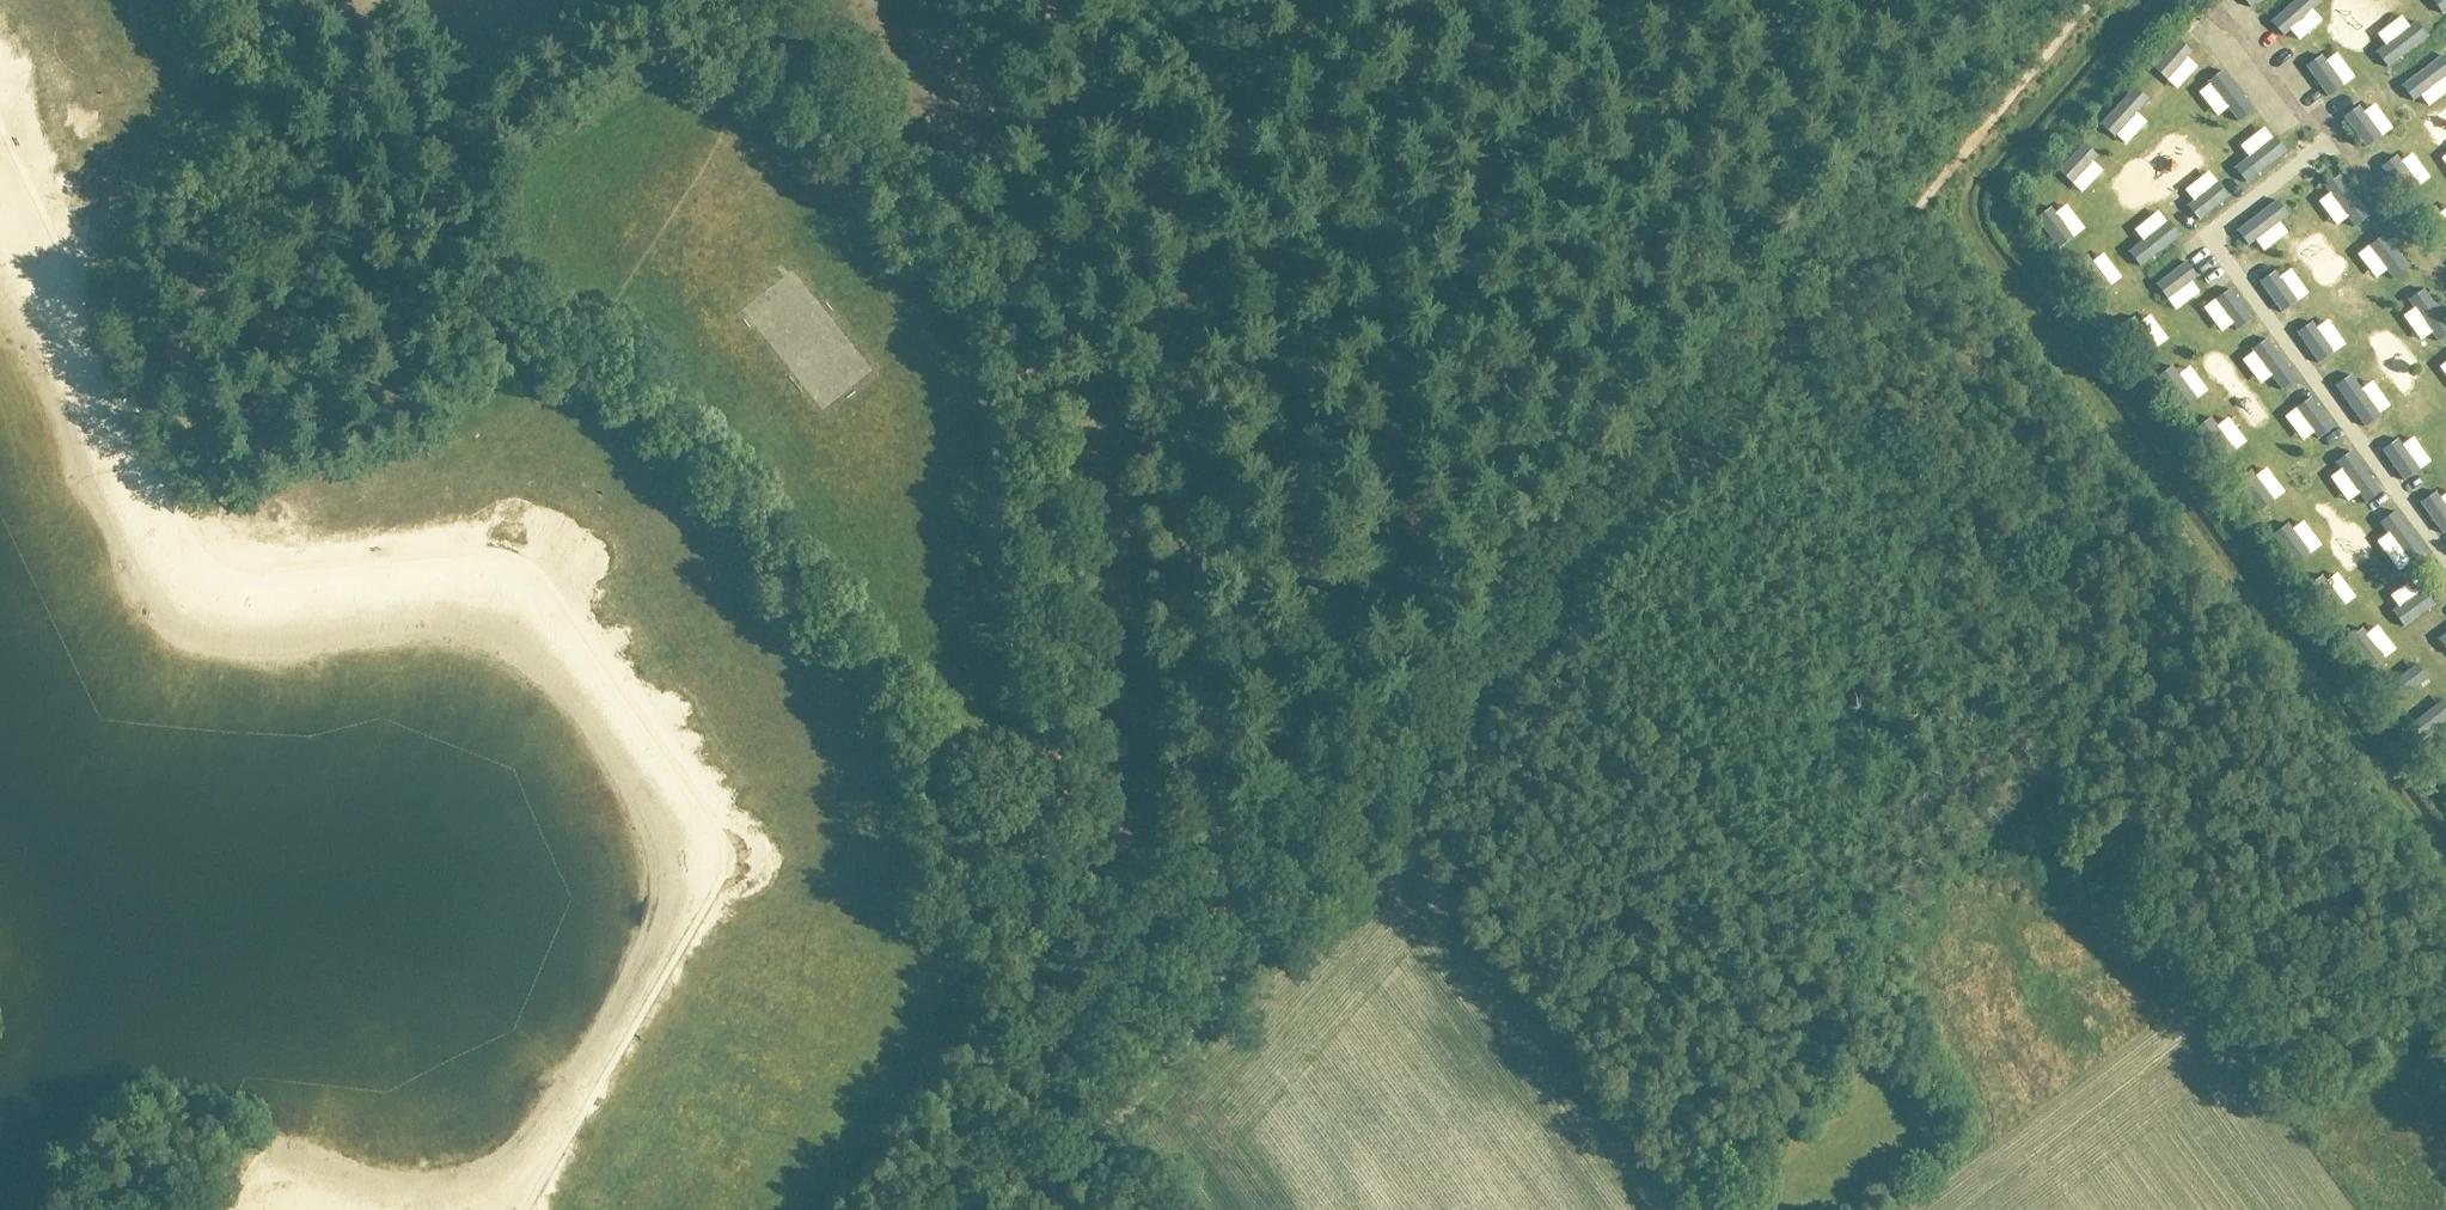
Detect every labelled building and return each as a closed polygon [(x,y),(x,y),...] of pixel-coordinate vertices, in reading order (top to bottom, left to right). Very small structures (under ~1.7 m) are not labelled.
[(2234,9),(2262,36),(2281,15),(2264,0),(2243,0),(2234,9)] [(2370,3),(2378,24),(2410,11),(2405,0),(2377,0),(2370,3)] [(2292,84),(2319,61),(2304,43),(2277,66),(2292,84)] [(2187,71),(2214,88),(2226,68),(2199,52),(2187,71)] [(2411,94),(2425,80),(2415,70),(2401,84),(2411,94)] [(2135,95),(2154,111),(2173,90),(2154,73),(2135,95)] [(2224,97),(2244,124),(2264,110),(2244,82),(2224,97)] [(2350,99),(2378,128),(2394,113),(2366,84),(2350,99)] [(2409,123),(2426,145),(2442,133),(2425,111),(2409,123)] [(2122,149),(2141,127),(2123,112),(2104,133),(2122,149)] [(2392,138),(2381,157),(2406,171),(2417,152),(2392,138)] [(2073,172),(2092,188),(2111,166),(2092,149),(2073,172)] [(2274,217),(2297,201),(2283,182),(2261,197),(2274,217)] [(2083,233),(2082,202),(2059,203),(2060,234),(2083,233)] [(2225,228),(2242,247),(2262,228),(2246,209),(2225,228)] [(2150,346),(2172,336),(2163,316),(2141,326),(2150,346)] [(2418,340),(2432,360),(2445,350),(2445,328),(2442,323),(2418,340)] [(2409,353),(2383,368),(2395,389),(2421,373),(2409,353)] [(2363,419),(2386,399),(2370,381),(2347,402),(2363,419)] [(2220,434),(2237,451),(2252,437),(2235,420),(2220,434)] [(2360,442),(2376,464),(2396,450),(2380,428),(2360,442)] [(2340,488),(2358,466),(2346,457),(2329,479),(2340,488)] [(2444,615),(2445,614),(2445,590),(2437,593),(2444,615)] [(2402,652),(2391,660),(2403,678),(2414,671),(2402,652)] [(2445,698),(2445,677),(2428,682),(2433,702),(2445,698)] [(1586,903),(1599,891),(1591,880),(1577,892),(1586,903)]
